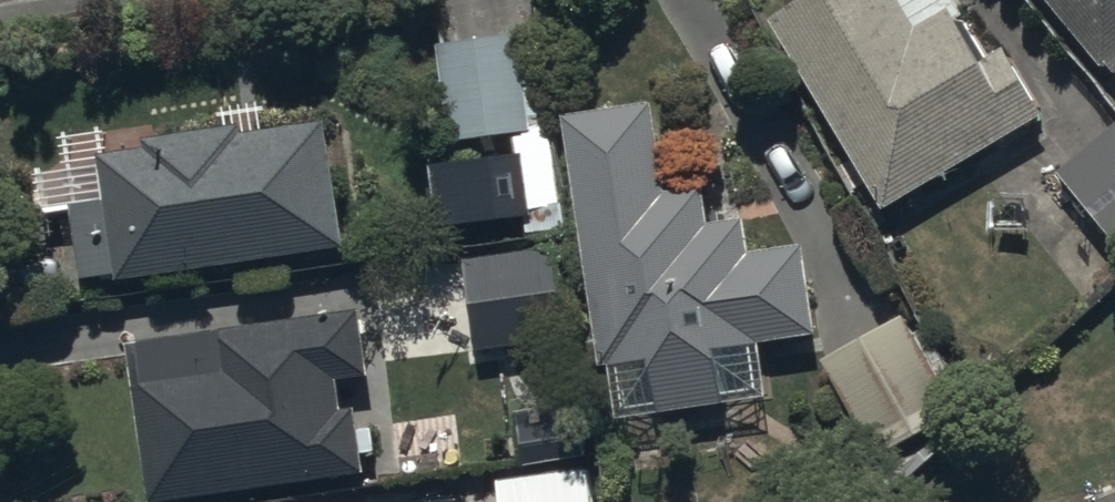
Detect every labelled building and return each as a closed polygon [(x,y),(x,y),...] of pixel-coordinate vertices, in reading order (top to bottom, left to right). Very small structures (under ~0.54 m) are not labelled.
[(952,0),(811,0),(773,23),(884,218),(1049,125),(1007,52),(988,63),(952,0)] [(1106,71),(1111,67),(1114,72),(1114,0),(1047,0),(1106,71)] [(519,41),(441,49),(452,148),(529,139),(519,41)] [(771,400),(764,352),(821,344),(807,251),(753,259),(748,226),(711,232),(706,195),(671,200),(657,104),(566,117),(604,376),(610,375),(617,422),(771,400)] [(248,128),(154,142),(155,152),(111,159),(105,166),(109,199),(109,205),(72,209),(84,283),(123,277),(124,284),(346,250),(327,131),(250,142),(248,128)] [(1061,177),(1114,243),(1114,132),(1061,177)] [(526,159),(469,164),(474,227),(531,223),(526,159)] [(470,266),(481,354),(566,344),(554,255),(470,266)] [(241,377),(139,391),(154,501),(368,476),(366,459),(378,458),(375,433),(366,434),(364,412),(348,414),(345,385),(376,382),(368,314),(234,330),(241,377)] [(913,317),(821,364),(871,463),(963,416),(913,317)] [(510,501),(597,501),(590,427),(521,433),(524,470),(508,472),(510,501)]
